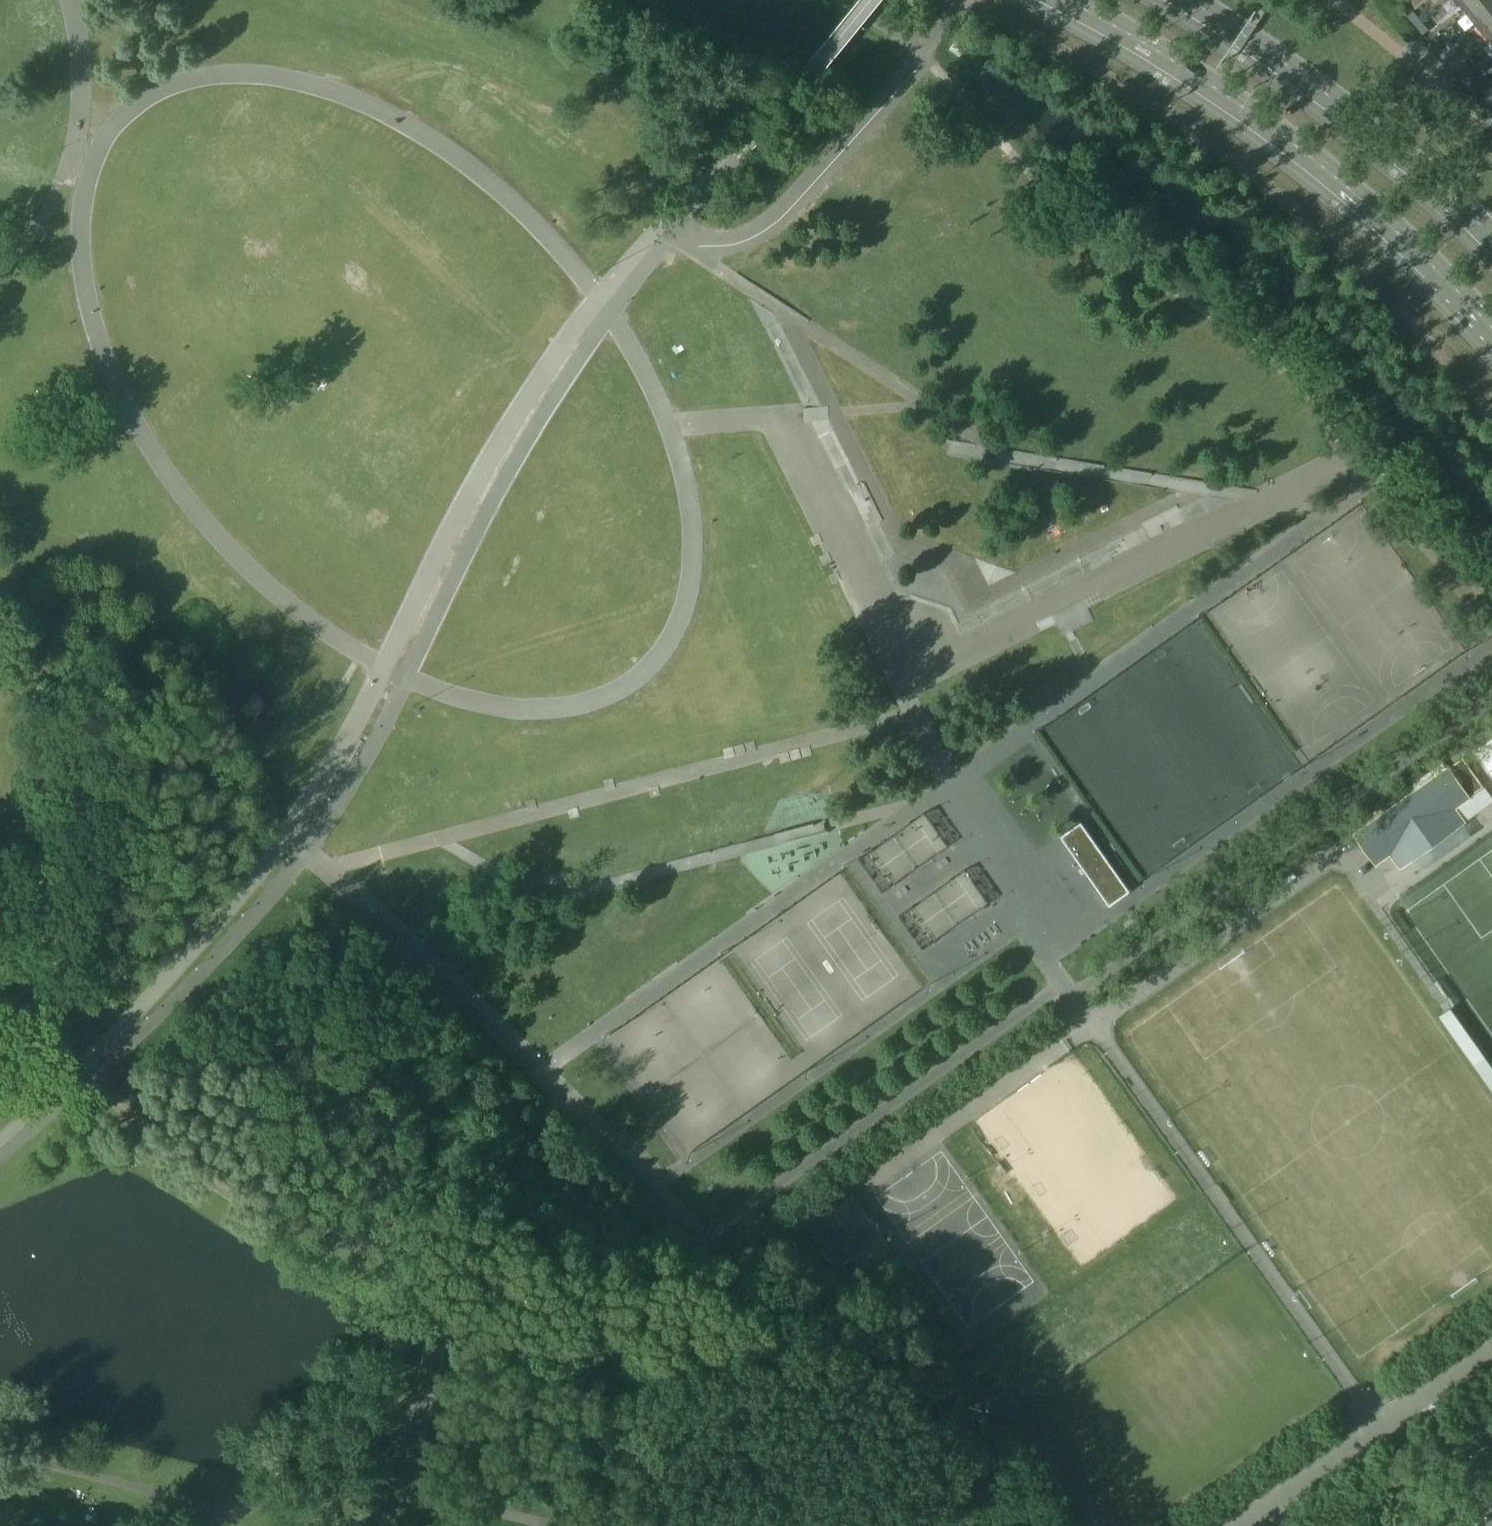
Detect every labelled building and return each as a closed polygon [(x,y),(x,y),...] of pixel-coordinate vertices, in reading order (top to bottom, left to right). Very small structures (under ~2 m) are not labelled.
[(1465,11),(1478,0),(1456,0),(1465,11)] [(1465,11),(1478,27),(1491,15),(1491,0),(1478,0),(1465,11)] [(1408,15),(1416,26),(1422,21),(1413,11),(1408,15)] [(1478,27),(1490,42),(1491,41),(1491,15),(1478,27)] [(1428,29),(1422,21),(1416,26),(1423,34),(1428,29)] [(1447,52),(1439,42),(1433,46),(1442,56),(1447,52)] [(1454,60),(1447,52),(1442,56),(1448,64),(1454,60)] [(1473,82),(1464,72),(1459,77),(1467,87),(1473,82)] [(1480,91),(1473,82),(1467,87),(1474,95),(1480,91)] [(1491,115),(1491,114),(1491,106),(1485,97),(1479,101),(1491,115)] [(1476,750),(1491,773),(1491,739),(1476,750)] [(1414,783),(1418,789),(1355,834),(1376,863),(1391,852),(1401,865),(1463,821),(1491,800),(1491,799),(1484,787),(1468,764),(1463,757),(1434,777),(1430,772),(1414,783)] [(1129,891),(1081,822),(1060,836),(1109,906),(1120,898),(1129,891)] [(805,1224),(836,1268),(882,1235),(851,1191),(805,1224)] [(783,1230),(788,1236),(799,1228),(795,1222),(783,1230)]
